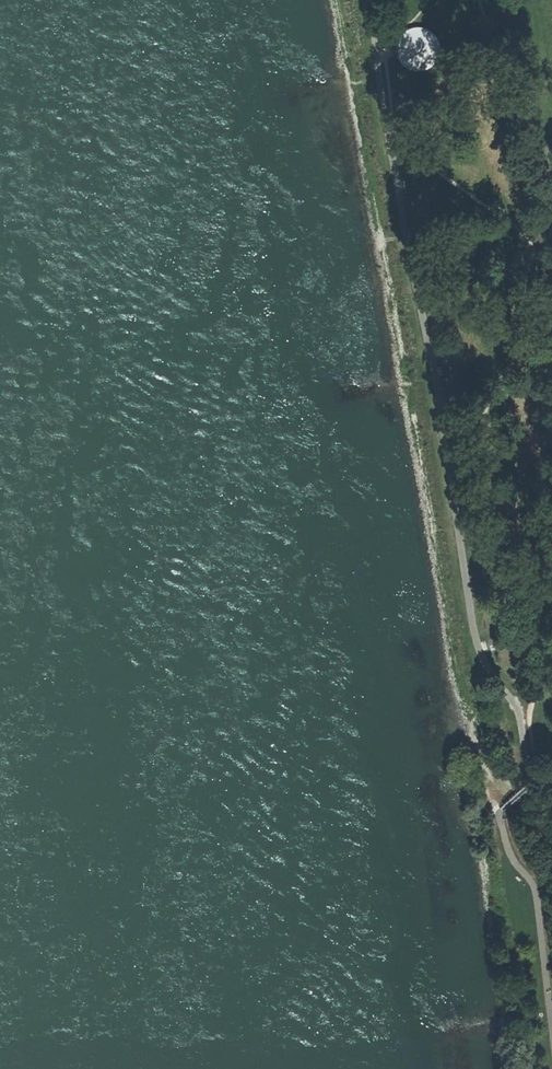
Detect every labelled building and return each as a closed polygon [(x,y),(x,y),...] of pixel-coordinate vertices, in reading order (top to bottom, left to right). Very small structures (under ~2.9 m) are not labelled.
[(420,74),(428,73),(435,69),(441,63),(444,56),(445,48),(443,40),(438,34),(433,30),(426,27),(418,27),(411,29),(405,33),(401,39),(398,46),(398,53),(400,60),(405,67),(412,72),(420,74)]
